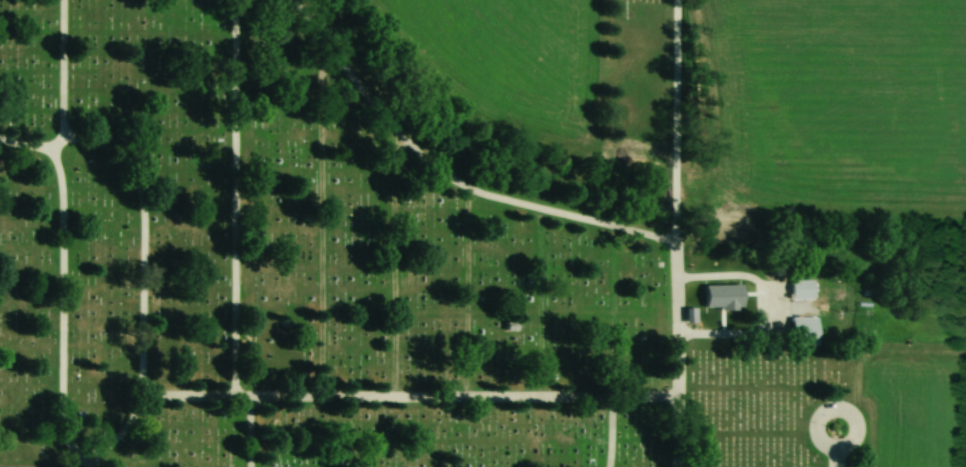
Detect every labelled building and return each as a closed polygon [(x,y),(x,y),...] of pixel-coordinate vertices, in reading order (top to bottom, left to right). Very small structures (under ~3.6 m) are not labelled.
[(725,308),(747,308),(747,279),(725,279),(725,308)] [(813,298),(813,279),(790,279),(790,298),(813,298)] [(790,345),(816,345),(816,317),(790,317),(790,345)]
